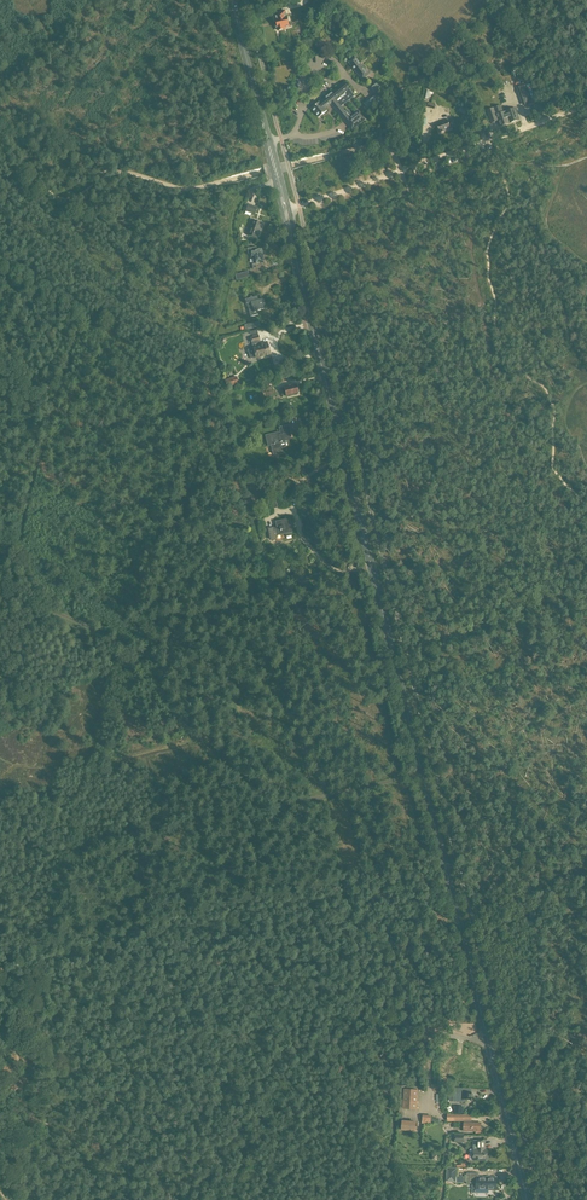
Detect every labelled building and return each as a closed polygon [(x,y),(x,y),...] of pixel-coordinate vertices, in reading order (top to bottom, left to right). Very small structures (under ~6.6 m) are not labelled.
[(286,16),(285,11),(275,14),(276,19),(278,25),(277,25),(276,26),(276,28),(278,28),(278,30),(284,29),(284,28),(289,27),(286,16)] [(362,80),(368,75),(355,57),(348,62),(362,80)] [(345,111),(341,107),(355,96),(350,89),(344,82),(312,108),(319,117),(327,110),(325,108),(331,104),(352,130),(366,119),(363,114),(362,115),(359,111),(353,116),(348,109),(345,111)] [(376,94),(383,89),(378,82),(371,87),(376,94)] [(523,106),(533,103),(526,85),(516,88),(523,106)] [(381,101),(394,91),(391,86),(378,97),(375,94),(363,103),(369,110),(377,104),(380,108),(384,104),(381,101)] [(487,110),(491,123),(498,121),(500,127),(520,120),(516,108),(503,112),(501,105),(487,110)] [(439,132),(451,128),(447,119),(442,121),(442,122),(437,124),(439,132)] [(245,210),(255,214),(258,206),(248,203),(245,210)] [(261,228),(262,224),(252,220),(250,227),(251,228),(248,235),(255,238),(259,227),(261,228)] [(262,257),(262,256),(263,256),(263,255),(264,254),(264,253),(263,252),(262,251),(261,251),(261,250),(258,250),(257,249),(257,248),(256,248),(256,247),(255,247),(245,249),(246,253),(248,253),(249,258),(255,257),(256,264),(252,264),(253,269),(263,268),(262,257)] [(248,271),(235,275),(236,280),(249,277),(248,271)] [(250,299),(245,300),(246,304),(247,304),(250,317),(258,315),(257,311),(265,309),(264,302),(262,302),(261,300),(258,301),(257,297),(252,298),(252,297),(251,297),(250,297),(250,298),(250,299)] [(241,331),(261,327),(259,322),(244,325),(244,326),(240,327),(241,331)] [(259,335),(256,335),(250,337),(251,344),(252,343),(260,341),(259,335)] [(265,346),(264,344),(258,345),(259,347),(253,349),(255,357),(270,354),(268,345),(265,346)] [(232,387),(232,386),(239,384),(237,376),(224,380),(227,387),(229,387),(230,388),(232,387)] [(283,397),(298,393),(296,385),(281,388),(283,397)] [(275,390),(273,390),(262,393),(264,399),(273,397),(272,395),(276,394),(275,390)] [(285,446),(284,438),(291,437),(288,425),(279,427),(280,432),(266,435),(268,446),(271,445),(274,456),(282,454),(281,447),(285,446)] [(291,535),(290,532),(292,532),(289,519),(276,522),(277,530),(274,531),(275,535),(278,534),(278,535),(286,533),(286,536),(291,535)] [(472,1100),(472,1093),(460,1092),(460,1088),(454,1088),(454,1101),(467,1102),(467,1099),(472,1100)] [(416,1109),(417,1091),(405,1090),(404,1108),(416,1109)] [(464,1131),(480,1131),(481,1123),(471,1123),(470,1123),(470,1120),(471,1120),(471,1115),(448,1114),(448,1120),(465,1120),(465,1123),(464,1122),(464,1123),(464,1131)] [(431,1117),(423,1116),(422,1124),(431,1125),(431,1117)] [(416,1131),(416,1123),(417,1122),(403,1121),(402,1130),(416,1131)] [(464,1142),(464,1134),(455,1134),(454,1142),(464,1142)] [(486,1149),(486,1140),(477,1140),(477,1141),(474,1140),(474,1149),(473,1149),(473,1153),(470,1153),(469,1154),(469,1159),(470,1160),(473,1160),(487,1161),(487,1160),(489,1160),(489,1156),(487,1156),(488,1149),(486,1149)] [(459,1177),(459,1174),(457,1174),(457,1168),(450,1167),(449,1181),(456,1182),(457,1177),(459,1177)] [(467,1183),(473,1183),(473,1194),(488,1194),(488,1190),(497,1190),(497,1177),(476,1177),(476,1173),(467,1173),(467,1183)]
